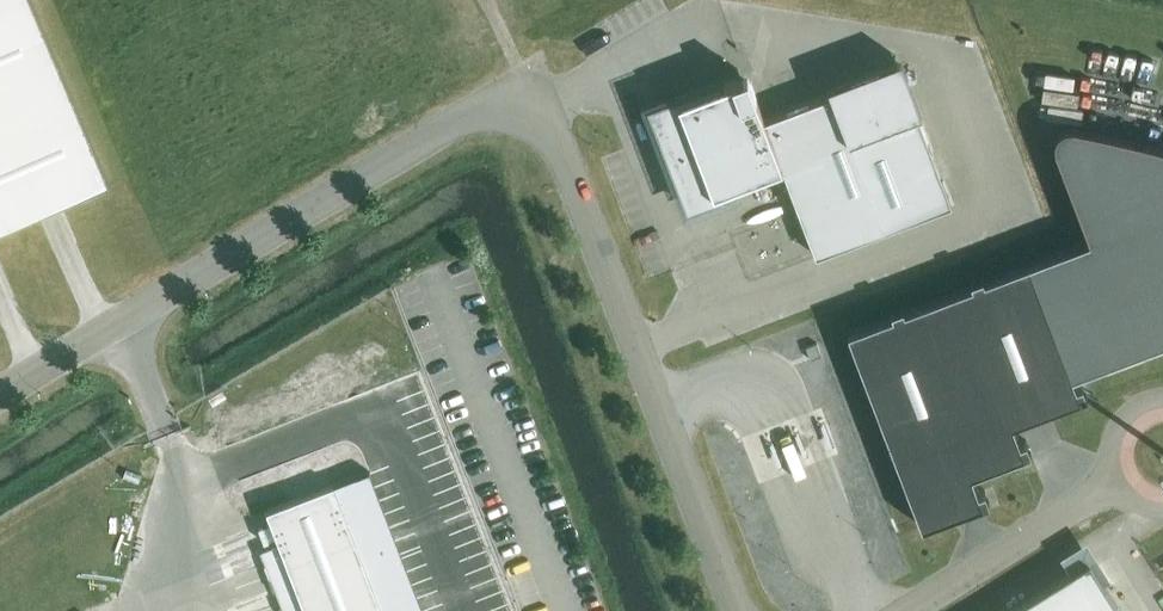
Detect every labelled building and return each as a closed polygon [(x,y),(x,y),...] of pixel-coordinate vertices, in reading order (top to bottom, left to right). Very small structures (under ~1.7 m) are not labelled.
[(110,183),(32,0),(0,0),(0,230),(110,183)] [(722,76),(647,105),(687,210),(740,190),(738,183),(782,166),(816,255),(952,203),(918,114),(922,112),(909,78),(906,69),(902,58),(829,86),(832,94),(765,119),(751,82),(748,74),(736,79),(725,83),(722,76)] [(1162,141),(1162,125),(1071,100),(1067,116),(1162,141)] [(845,333),(920,527),(988,500),(984,489),(977,492),(970,474),(1030,451),(1025,439),(1019,442),(1011,423),(1085,394),(1081,382),(1075,385),(1070,372),(1162,336),(1162,148),(1056,119),(1050,123),(1047,129),(1089,238),(845,333)] [(822,355),(817,342),(806,346),(811,359),(822,355)] [(332,485),(266,509),(305,610),(382,610),(332,485)] [(1089,560),(1008,610),(1121,610),(1089,560)]
